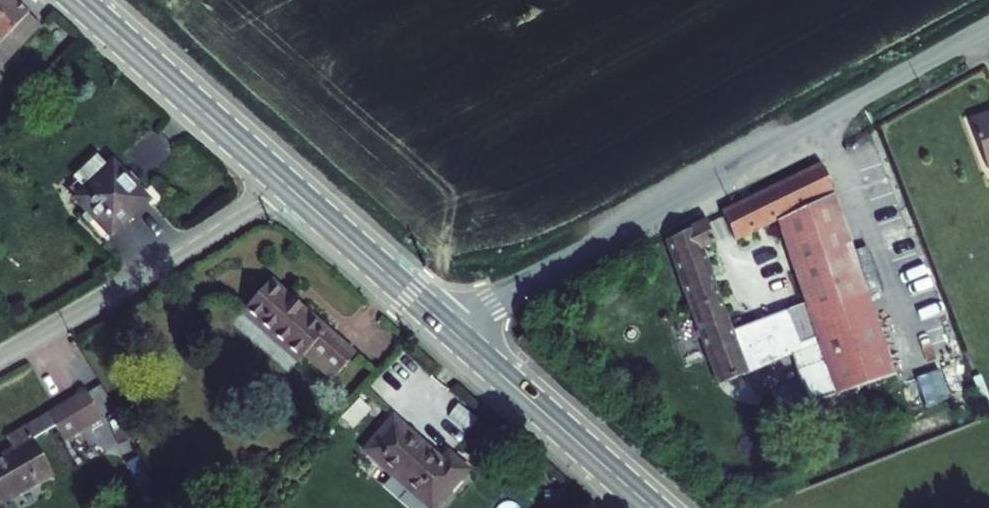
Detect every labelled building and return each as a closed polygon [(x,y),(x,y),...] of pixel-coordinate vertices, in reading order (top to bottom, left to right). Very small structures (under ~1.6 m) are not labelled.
[(1,103),(46,53),(0,9),(0,102),(1,103)] [(973,128),(975,135),(988,129),(988,121),(973,128)] [(975,135),(988,170),(988,129),(975,135)] [(65,203),(114,251),(149,215),(100,167),(65,203)] [(824,352),(794,363),(802,386),(800,393),(805,397),(810,412),(901,380),(827,173),(728,220),(738,249),(780,228),(821,343),(824,352)] [(710,229),(672,246),(721,391),(794,363),(824,352),(821,343),(804,349),(791,315),(732,338),(704,255),(718,249),(710,229)] [(245,330),(298,375),(305,367),(336,393),(354,371),(271,300),(245,330)] [(915,412),(949,398),(937,369),(903,383),(915,412)] [(0,482),(0,507),(40,507),(55,499),(34,464),(57,450),(65,464),(103,442),(87,414),(8,461),(15,473),(0,482)] [(397,424),(367,458),(425,507),(444,507),(471,477),(451,460),(447,466),(397,424)]
